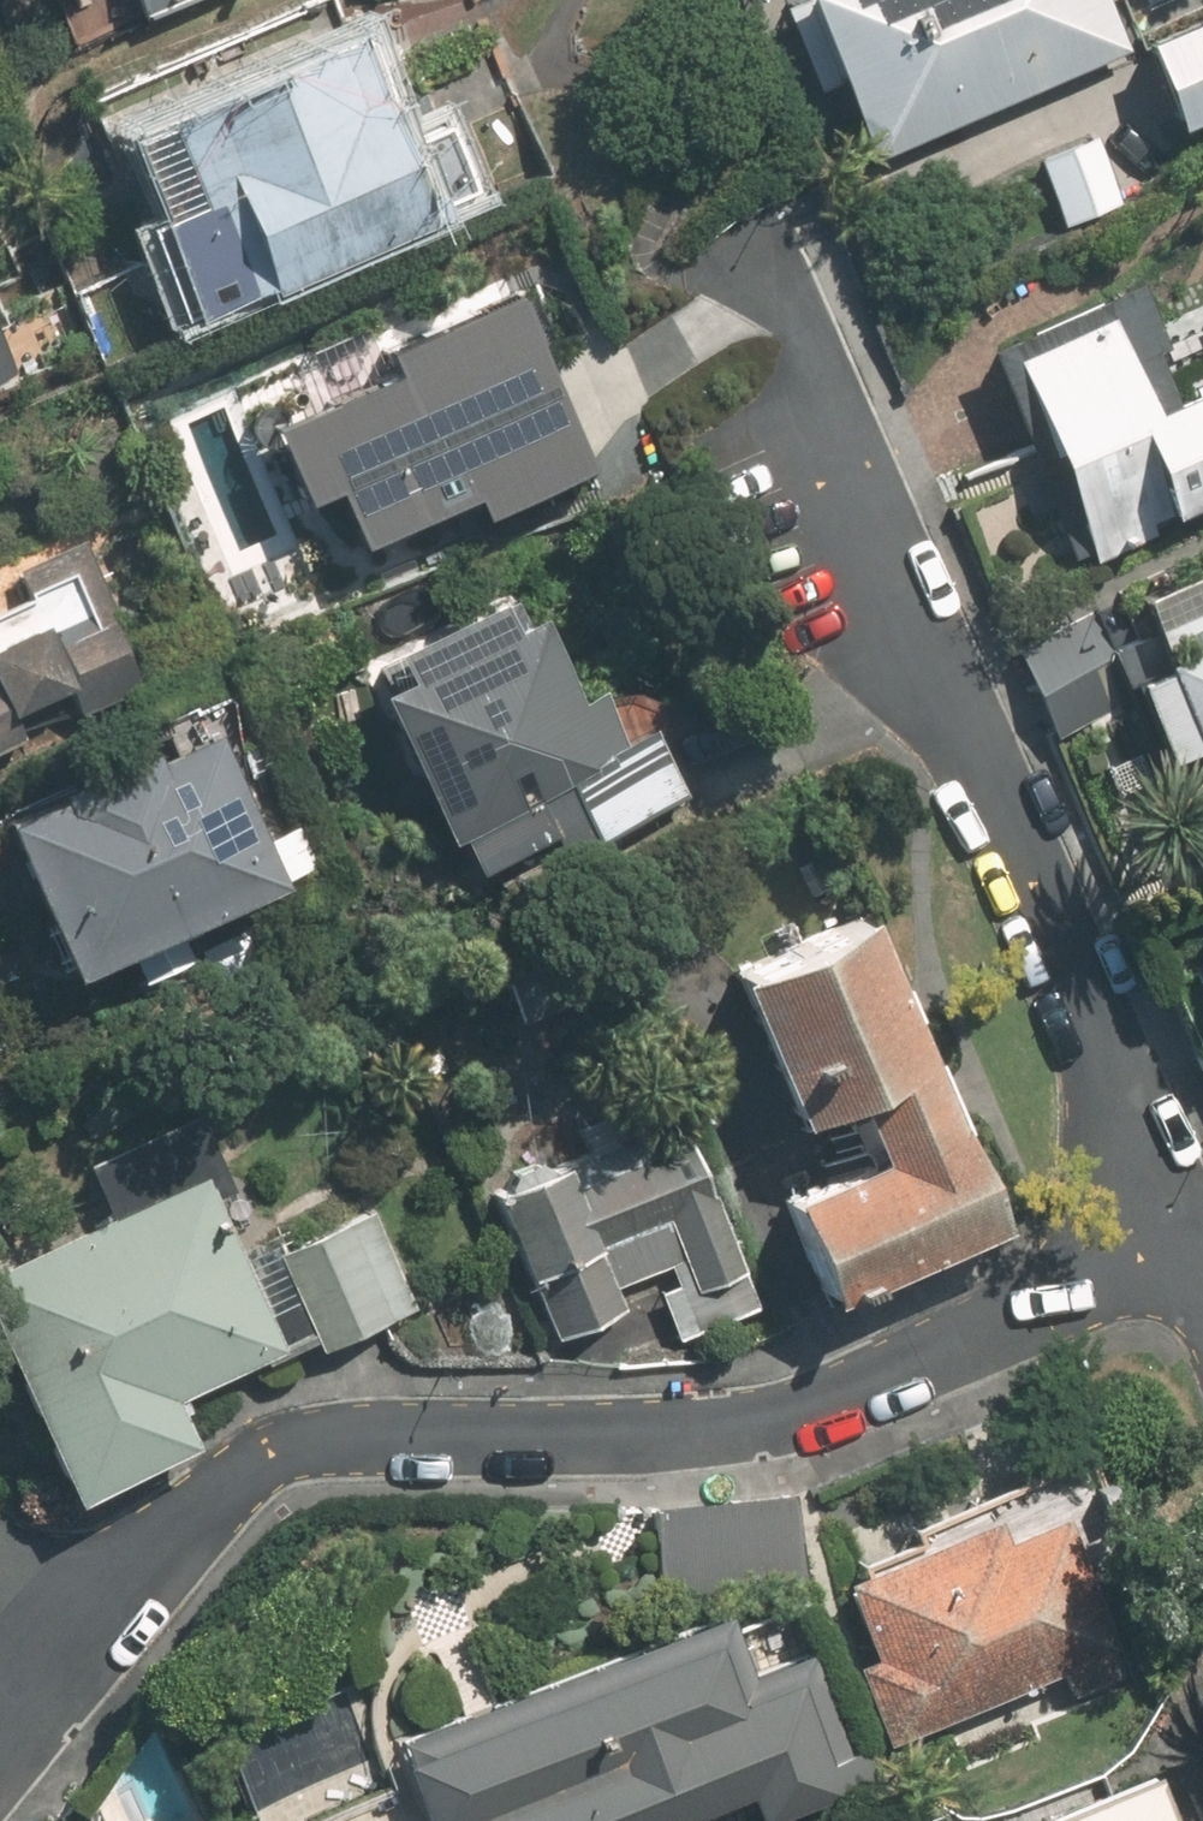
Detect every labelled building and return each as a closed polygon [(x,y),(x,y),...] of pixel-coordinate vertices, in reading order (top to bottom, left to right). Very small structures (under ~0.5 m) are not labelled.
[(195,0),(59,0),(48,5),(67,48),(124,23),(127,30),(195,0)] [(855,164),(1114,52),(1095,7),(1112,0),(792,0),(785,3),(855,164)] [(1122,43),(1159,141),(1202,124),(1202,13),(1122,43)] [(237,310),(422,222),(418,215),(468,191),(419,88),(369,112),(329,26),(114,128),(154,213),(113,233),(161,334),(233,300),(237,310)] [(1079,139),(1029,163),(1062,232),(1112,208),(1079,139)] [(975,350),(1081,568),(1202,509),(1202,313),(1144,341),(1115,282),(975,350)] [(296,475),(322,540),(565,445),(504,290),(212,404),(248,494),(296,475)] [(65,503),(59,492),(0,519),(0,753),(148,686),(65,503)] [(1202,849),(1202,570),(1011,647),(1048,741),(1117,713),(1138,766),(1165,755),(1202,849)] [(473,626),(460,600),(347,658),(364,691),(340,703),(418,857),(435,849),(448,876),(534,832),(550,865),(681,799),(647,732),(604,754),(526,599),(473,626)] [(180,721),(0,804),(0,909),(36,988),(256,887),(180,721)] [(992,1231),(849,924),(691,997),(758,1140),(817,1113),(843,1167),(748,1211),(799,1320),(992,1231)] [(673,1110),(479,1191),(545,1349),(623,1316),(612,1290),(657,1271),(664,1288),(650,1294),(672,1346),(743,1316),(699,1211),(713,1205),(673,1110)] [(0,1263),(0,1399),(48,1514),(184,1457),(163,1406),(279,1358),(202,1174),(0,1263)] [(368,1211),(263,1252),(303,1356),(408,1316),(368,1211)] [(1032,1500),(827,1587),(859,1664),(846,1669),(880,1753),(1055,1679),(1063,1698),(1107,1679),(1032,1500)] [(370,1750),(380,1774),(287,1810),(291,1820),(690,1820),(741,1801),(748,1820),(773,1820),(853,1790),(799,1654),(731,1680),(707,1619),(370,1750)] [(1055,1820),(1165,1820),(1146,1780),(1055,1820)]
